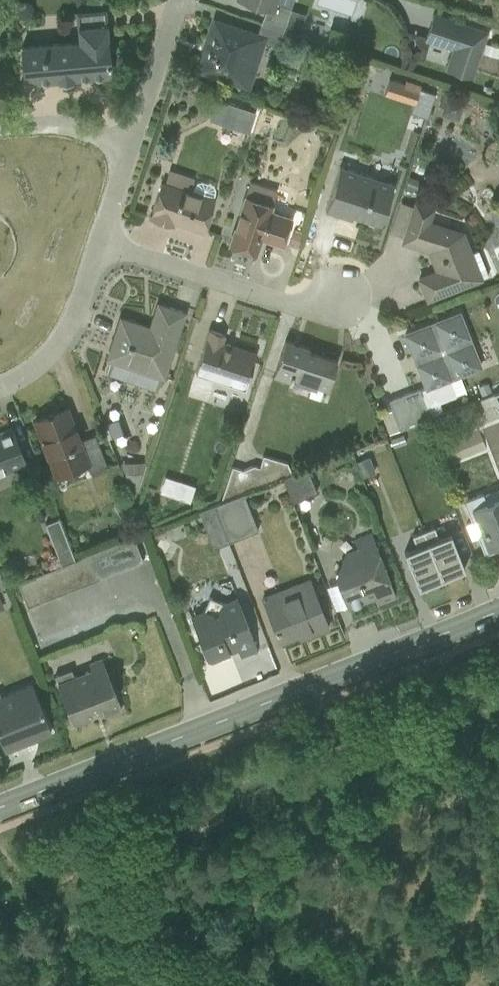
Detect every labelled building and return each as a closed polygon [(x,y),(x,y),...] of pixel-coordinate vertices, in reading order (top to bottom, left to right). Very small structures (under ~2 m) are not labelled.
[(265,8),(261,22),(282,29),(297,33),(304,12),(277,3),(278,0),(242,0),(265,8)] [(487,27),(432,9),(423,38),(450,46),(445,66),(472,75),(480,48),(498,54),(498,44),(483,40),(487,27)] [(198,69),(250,86),(265,38),(278,42),(282,29),(261,22),(257,34),(213,19),(198,69)] [(106,74),(109,71),(105,24),(77,26),(78,38),(20,43),(24,82),(55,79),(55,81),(73,80),(73,77),(106,74)] [(360,66),(380,72),(383,65),(363,58),(360,66)] [(440,113),(458,119),(464,101),(456,99),(458,93),(443,89),(438,104),(442,105),(440,113)] [(220,122),(248,132),(255,111),(226,101),(220,122)] [(379,221),(393,180),(390,179),(394,167),(345,151),(341,164),(339,163),(324,208),(350,216),(351,212),(379,221)] [(403,186),(417,191),(421,179),(411,176),(411,177),(406,175),(403,186)] [(203,230),(214,197),(212,197),(214,192),(214,187),(211,183),(200,180),(196,181),(194,185),(192,190),(161,179),(148,217),(171,224),(173,220),(203,230)] [(276,188),(249,179),(228,243),(255,252),(260,236),(281,243),(290,214),(271,208),(273,203),(271,202),(276,188)] [(434,206),(415,200),(401,241),(431,250),(437,266),(435,270),(418,277),(426,298),(488,274),(478,248),(471,251),(464,230),(430,219),(434,206)] [(105,356),(162,375),(184,311),(157,301),(152,316),(157,317),(153,326),(119,316),(105,356)] [(459,375),(482,366),(460,311),(404,332),(425,386),(419,389),(419,387),(387,399),(399,429),(443,412),(439,401),(465,391),(459,375)] [(214,376),(244,386),(255,352),(222,341),(224,333),(208,328),(194,370),(195,371),(190,385),(209,392),(214,376)] [(291,378),(326,390),(336,359),(312,351),(312,353),(307,351),(309,347),(284,339),(272,377),(290,383),(291,378)] [(480,397),(487,417),(498,413),(498,390),(480,397)] [(55,474),(86,462),(90,474),(108,467),(94,432),(78,438),(66,406),(34,419),(55,474)] [(107,435),(120,431),(116,417),(102,421),(107,435)] [(25,463),(10,426),(0,429),(0,473),(25,463)] [(221,499),(242,490),(282,475),(291,471),(287,461),(262,453),(259,465),(252,463),(242,467),(232,464),(221,499)] [(120,459),(133,494),(145,458),(120,459)] [(316,489),(306,465),(291,471),(282,475),(292,499),(316,489)] [(462,499),(470,519),(464,522),(469,537),(475,534),(483,552),(498,546),(498,484),(462,499)] [(213,502),(226,539),(256,527),(242,490),(221,499),(213,502)] [(212,544),(226,539),(213,502),(198,507),(212,544)] [(59,561),(73,556),(58,516),(44,521),(59,561)] [(440,576),(463,567),(449,531),(438,536),(433,524),(422,529),(440,576)] [(417,585),(440,576),(422,529),(410,533),(415,545),(403,550),(417,585)] [(379,600),(394,594),(369,530),(352,536),(355,543),(343,548),(334,571),(347,604),(376,593),(379,600)] [(18,578),(26,603),(142,558),(133,533),(73,556),(59,561),(18,578)] [(152,548),(166,557),(174,543),(160,535),(152,548)] [(310,631),(327,624),(308,575),(261,593),(279,639),(308,627),(310,631)] [(239,654),(257,648),(236,593),(220,599),(209,595),(203,606),(189,611),(205,653),(210,655),(228,649),(227,646),(235,643),(239,654)] [(103,712),(120,705),(100,654),(87,659),(89,665),(73,671),(70,664),(53,671),(72,718),(77,720),(88,716),(91,710),(89,705),(99,701),(103,712)] [(50,729),(30,679),(0,691),(0,737),(4,747),(50,729)]
